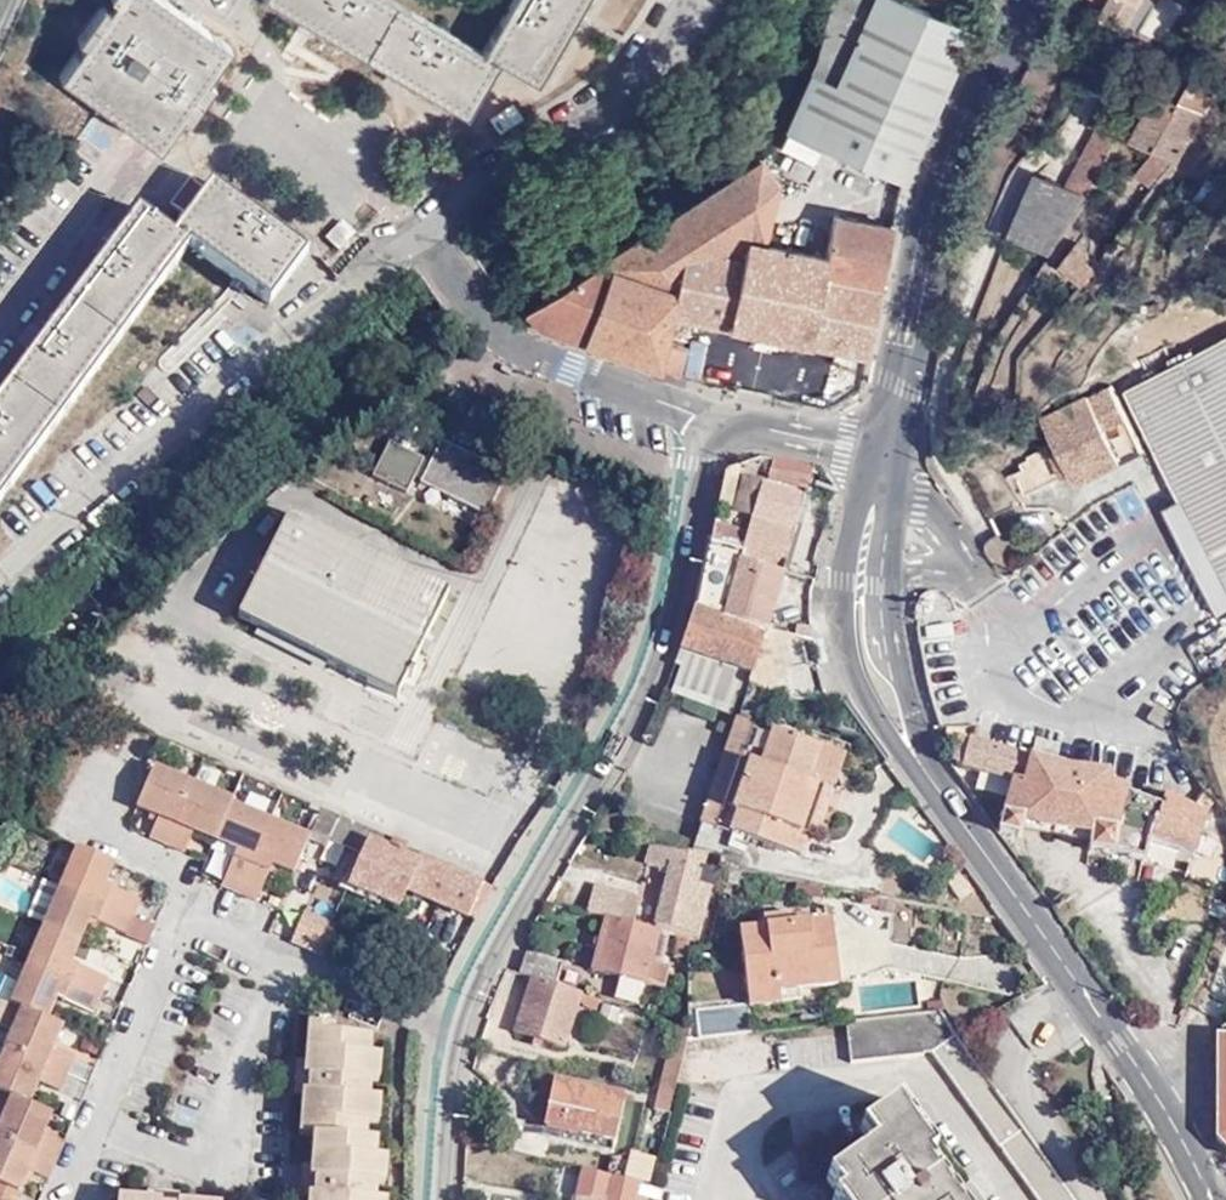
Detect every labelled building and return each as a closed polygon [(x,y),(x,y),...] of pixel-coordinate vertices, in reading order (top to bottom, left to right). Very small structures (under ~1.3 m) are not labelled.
[(104,5),(79,38),(85,43),(62,74),(157,145),(181,113),(187,118),(215,81),(208,76),(230,47),(179,9),(166,0),(97,0),(104,5)] [(303,22),(395,77),(464,118),(497,62),(534,83),(567,28),(583,0),(512,0),(480,54),(390,0),(266,0),(303,22)] [(957,59),(969,28),(902,0),(875,0),(864,24),(851,20),(842,36),(826,31),(822,45),(807,83),(785,127),(903,179),(928,122),(957,59)] [(875,0),(834,0),(826,31),(842,36),(851,20),(864,24),(875,0)] [(1099,13),(1124,27),(1139,0),(1106,0),(1099,13)] [(1155,38),(1179,10),(1166,0),(1157,0),(1137,23),(1155,38)] [(1217,88),(1172,64),(1132,140),(1178,163),(1217,88)] [(1035,173),(1008,233),(1007,235),(1051,255),(1079,192),(1082,194),(1112,141),(1093,131),(1064,185),(1035,173)] [(777,186),(759,155),(675,210),(526,306),(521,309),(539,327),(659,370),(665,342),(672,310),(687,242),(742,255),(748,235),(765,239),(777,186)] [(184,214),(202,190),(189,180),(171,204),(184,214)] [(209,186),(171,239),(185,249),(238,286),(268,307),(305,254),(209,186)] [(185,249),(171,239),(133,212),(104,252),(44,334),(0,395),(0,503),(185,249)] [(882,286),(895,223),(834,215),(826,253),(822,272),(882,286)] [(867,356),(882,286),(822,272),(826,253),(765,239),(748,235),(742,255),(687,242),(672,310),(867,356)] [(1074,248),(1060,264),(1082,284),(1097,267),(1074,248)] [(1126,389),(1164,467),(1180,499),(1164,507),(1220,618),(1225,614),(1225,340),(1126,389)] [(665,342),(659,370),(673,374),(679,376),(685,350),(665,342)] [(696,363),(693,379),(715,384),(719,367),(696,363)] [(673,374),(659,370),(658,371),(679,378),(679,376),(673,374)] [(1103,387),(1133,454),(1142,450),(1110,384),(1103,387)] [(1026,492),(1040,485),(1070,471),(1075,482),(1133,454),(1103,387),(1044,416),(1060,451),(1049,457),(1044,446),(1028,454),(1030,457),(1022,461),(1024,467),(1015,471),(1026,492)] [(505,476),(438,443),(418,485),(484,518),(505,476)] [(421,462),(387,444),(370,479),(404,496),(421,462)] [(800,468),(774,461),(771,475),(796,481),(800,468)] [(721,471),(713,508),(726,511),(730,487),(730,469),(721,471)] [(1070,471),(1040,485),(1046,496),(1075,482),(1070,471)] [(707,541),(732,550),(738,553),(780,568),(798,499),(740,482),(731,515),(748,520),(744,538),(709,527),(707,541)] [(85,514),(95,532),(124,516),(114,499),(85,514)] [(234,619),(394,699),(446,596),(286,516),(234,619)] [(731,552),(706,544),(692,611),(677,654),(745,673),(749,675),(756,650),(775,655),(780,636),(761,632),(773,591),(778,574),(736,561),(738,553),(732,550),(731,552)] [(780,568),(738,553),(736,561),(778,574),(780,568)] [(1188,638),(1194,660),(1225,652),(1225,633),(1225,629),(1188,638)] [(745,673),(677,654),(674,661),(741,682),(745,673)] [(741,682),(674,661),(673,666),(680,668),(670,696),(728,717),(741,682)] [(804,785),(817,748),(735,719),(698,824),(797,859),(804,837),(797,835),(814,788),(804,785)] [(1021,756),(956,737),(954,751),(1020,761),(1021,756)] [(1058,746),(1035,740),(1031,754),(1054,761),(1058,746)] [(841,756),(817,748),(804,785),(814,788),(797,835),(804,837),(812,840),(841,756)] [(1003,802),(999,833),(1000,831),(1006,793),(1015,795),(1020,761),(954,751),(954,763),(960,772),(977,778),(972,793),(1003,802)] [(1148,841),(1192,856),(1211,802),(1204,796),(1203,796),(1194,805),(1179,799),(1164,794),(1160,805),(1123,792),(1124,788),(1120,788),(1120,784),(1105,782),(1106,775),(1063,770),(1063,768),(1049,767),(1050,764),(1021,756),(1020,761),(1015,795),(1006,793),(1000,831),(999,833),(999,834),(1017,836),(1019,826),(1089,837),(1087,851),(1142,859),(1148,841)] [(195,781),(155,763),(137,804),(162,814),(150,839),(168,846),(195,781)] [(232,801),(232,798),(195,781),(168,846),(186,853),(197,829),(216,838),(232,801)] [(1205,792),(1203,796),(1204,796),(1211,802),(1212,798),(1205,792)] [(270,819),(232,801),(216,838),(237,847),(221,886),(238,893),(270,819)] [(404,847),(320,809),(309,836),(305,843),(322,850),(326,841),(331,831),(365,847),(360,857),(346,889),(396,911),(405,893),(465,919),(481,886),(417,858),(413,865),(400,858),(404,847)] [(309,836),(270,819),(238,893),(257,902),(275,864),(293,872),(305,843),(309,836)] [(326,841),(360,857),(365,847),(331,831),(326,841)] [(701,853),(649,844),(643,864),(665,869),(651,925),(693,937),(706,888),(693,884),(701,853)] [(113,861),(79,847),(62,887),(134,917),(142,899),(104,884),(113,861)] [(969,896),(955,877),(944,885),(958,904),(969,896)] [(62,887),(45,880),(30,919),(45,925),(62,887)] [(489,889),(481,886),(465,919),(471,922),(489,889)] [(591,886),(584,913),(631,924),(638,899),(591,886)] [(134,917),(62,887),(45,925),(80,940),(90,919),(126,934),(134,917)] [(326,959),(331,959),(342,931),(300,913),(288,943),(326,959)] [(739,926),(746,1007),(799,1001),(799,991),(838,987),(830,917),(794,921),(792,913),(762,916),(763,924),(739,926)] [(157,927),(134,917),(126,934),(125,937),(148,946),(157,927)] [(656,933),(602,919),(589,972),(618,978),(613,999),(637,1005),(642,984),(661,990),(667,967),(648,963),(656,933)] [(80,940),(45,925),(27,964),(99,995),(107,978),(70,962),(80,940)] [(686,940),(673,937),(673,970),(686,970),(686,940)] [(523,952),(517,973),(553,985),(559,965),(523,952)] [(99,995),(27,964),(11,1003),(23,1009),(45,1019),(55,997),(92,1012),(99,995)] [(578,997),(528,980),(511,1034),(562,1051),(578,997)] [(0,1005),(0,1024),(13,1031),(23,1009),(11,1003),(3,999),(0,1005)] [(696,1040),(749,1032),(746,1007),(692,1013),(696,1040)] [(45,1019),(23,1009),(5,1047),(66,1073),(74,1055),(54,1046),(62,1025),(45,1019)] [(841,1025),(845,1065),(918,1053),(918,1050),(925,1050),(1038,1199),(1073,1199),(929,1012),(841,1025)] [(671,1095),(674,1095),(683,1042),(686,1027),(673,1024),(659,1092),(671,1095)] [(376,1186),(383,1186),(385,1161),(375,1161),(375,1142),(365,1142),(366,1122),(377,1122),(379,1098),(369,1097),(370,1082),(377,1083),(379,1055),(370,1055),(371,1038),(334,1036),(333,1026),(309,1026),(305,1062),(324,1064),(323,1076),(295,1074),(293,1093),(301,1094),(297,1136),(310,1138),(309,1167),(328,1169),(327,1182),(299,1179),(297,1199),(375,1199),(376,1186)] [(749,1036),(749,1032),(696,1040),(749,1036)] [(1217,1035),(1215,1135),(1216,1141),(1225,1150),(1225,1036),(1217,1035)] [(5,1047),(0,1059),(0,1091),(12,1096),(28,1104),(38,1082),(59,1090),(66,1073),(5,1047)] [(324,1064),(305,1062),(297,1061),(295,1074),(323,1076),(324,1064)] [(540,1128),(611,1143),(621,1097),(550,1081),(540,1128)] [(666,1114),(671,1095),(659,1092),(657,1092),(653,1112),(666,1114)] [(12,1096),(0,1122),(0,1138),(55,1161),(63,1142),(43,1133),(50,1113),(28,1104),(12,1096)] [(920,1159),(927,1153),(903,1121),(905,1118),(893,1103),(855,1130),(867,1147),(823,1180),(834,1195),(828,1199),(950,1199),(920,1159)] [(608,1156),(611,1143),(540,1128),(537,1139),(608,1156)] [(18,1192),(27,1170),(47,1178),(55,1161),(0,1138),(0,1184),(18,1192)] [(328,1169),(309,1167),(300,1167),(299,1179),(327,1182),(328,1169)] [(601,1174),(580,1169),(573,1199),(632,1199),(633,1194),(657,1199),(658,1193),(601,1174)] [(21,1194),(18,1192),(0,1184),(0,1199),(18,1199),(21,1194)]
